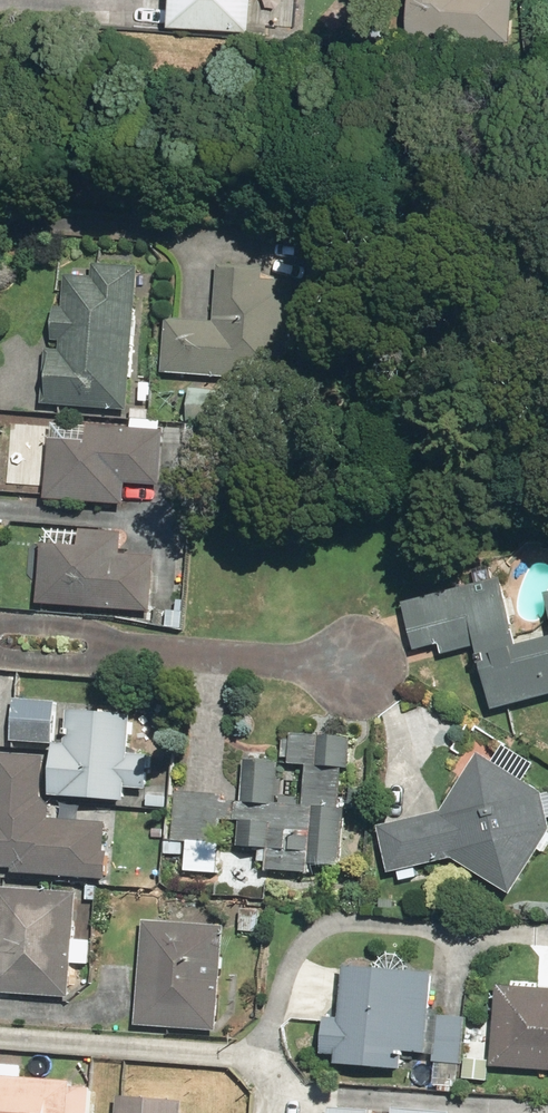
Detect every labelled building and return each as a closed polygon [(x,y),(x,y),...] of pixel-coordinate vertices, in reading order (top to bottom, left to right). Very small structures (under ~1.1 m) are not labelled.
[(164,24),(245,31),(248,0),(166,0),(164,24)] [(401,39),(510,44),(512,0),(403,0),(401,39)] [(210,321),(163,318),(160,372),(271,378),(278,259),(214,256),(210,321)] [(40,404),(126,409),(135,266),(89,263),(88,277),(63,275),(61,307),(51,306),(49,342),(56,342),(55,352),(43,351),(40,404)] [(49,422),(42,498),(122,506),(124,482),(169,487),(174,434),(49,422)] [(37,541),(33,602),(148,611),(153,549),(37,541)] [(474,642),(491,708),(547,693),(547,623),(474,642)] [(11,672),(8,740),(52,742),(55,674),(11,672)] [(50,743),(49,757),(47,797),(122,801),(126,711),(62,708),(61,744),(50,743)] [(339,834),(344,736),(277,733),(275,760),(242,758),(240,800),(222,799),(223,795),(172,793),(170,840),(163,839),(162,852),(182,853),(181,869),(221,871),(222,854),(213,854),(215,820),(250,821),(248,850),(257,850),(256,862),(263,862),(262,872),(311,875),(312,858),(352,860),(354,835),(339,834)] [(49,757),(0,755),(0,867),(4,867),(3,874),(103,878),(104,852),(101,852),(102,821),(43,819),(44,797),(47,797),(49,757)] [(437,811),(372,826),(384,876),(450,861),(507,894),(547,826),(547,800),(474,755),(437,811)] [(69,964),(90,964),(91,941),(70,940),(72,890),(0,887),(0,993),(68,996),(69,964)] [(141,923),(133,1025),(218,1031),(223,926),(141,923)] [(429,974),(339,970),(337,1016),(320,1015),(318,1056),(333,1057),(333,1066),(400,1069),(401,1050),(425,1051),(429,974)] [(494,985),(489,1066),(547,1070),(547,988),(494,985)] [(462,1015),(433,1013),(430,1083),(459,1084),(462,1015)] [(94,1087),(70,1087),(70,1078),(0,1076),(0,1112),(93,1112),(94,1087)] [(113,1095),(112,1112),(180,1112),(181,1099),(113,1095)]
